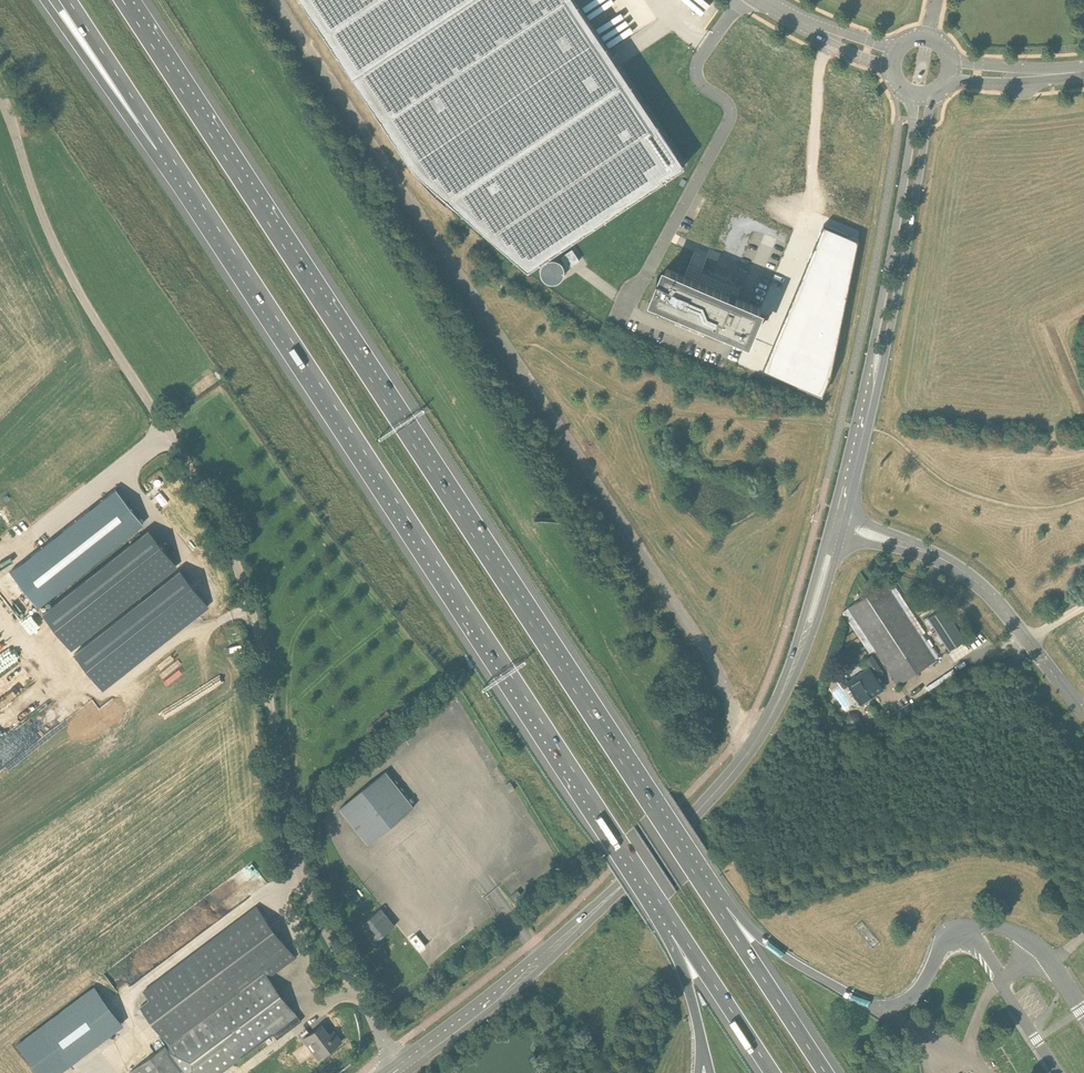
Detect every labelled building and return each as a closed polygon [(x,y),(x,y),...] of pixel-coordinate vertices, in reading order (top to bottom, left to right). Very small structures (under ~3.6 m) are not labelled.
[(410,161),(413,164),(447,196),(529,268),(685,164),(610,51),(576,0),(303,0),(410,161)] [(858,240),(823,225),(763,369),(822,394),(831,373),(858,240)] [(561,257),(568,268),(580,260),(572,249),(561,257)] [(657,277),(653,286),(658,288),(654,299),(683,312),(716,326),(717,323),(726,327),(725,333),(725,334),(750,338),(752,327),(753,327),(756,319),(755,319),(760,307),(738,298),(736,298),(726,293),(700,282),(697,281),(702,270),(703,268),(690,263),(684,276),(667,268),(662,279),(657,277)] [(141,530),(114,494),(8,573),(34,609),(141,530)] [(70,649),(176,565),(148,531),(42,614),(70,649)] [(204,612),(177,577),(71,656),(97,692),(204,612)] [(898,684),(936,660),(885,583),(848,608),(898,684)] [(950,651),(965,641),(944,608),(928,618),(950,651)] [(861,703),(883,689),(870,668),(847,682),(861,703)] [(389,778),(385,774),(339,812),(368,848),(414,810),(410,805),(404,798),(397,789),(389,778)] [(515,791),(510,783),(505,786),(511,794),(515,791)] [(521,894),(521,893),(518,890),(515,892),(511,895),(515,900),(521,894)] [(301,1022),(296,1017),(297,1016),(267,979),(294,958),(254,908),(142,995),(149,1003),(140,1010),(168,1046),(133,1072),(224,1072),(273,1035),(277,1040),(301,1022)] [(373,944),(394,926),(380,909),(358,927),(373,944)] [(408,939),(421,956),(427,951),(414,934),(408,939)] [(41,1028),(68,1064),(122,1024),(94,987),(41,1028)] [(320,1058),(342,1041),(343,1040),(342,1041),(336,1034),(333,1036),(323,1024),(305,1038),(320,1058)]
